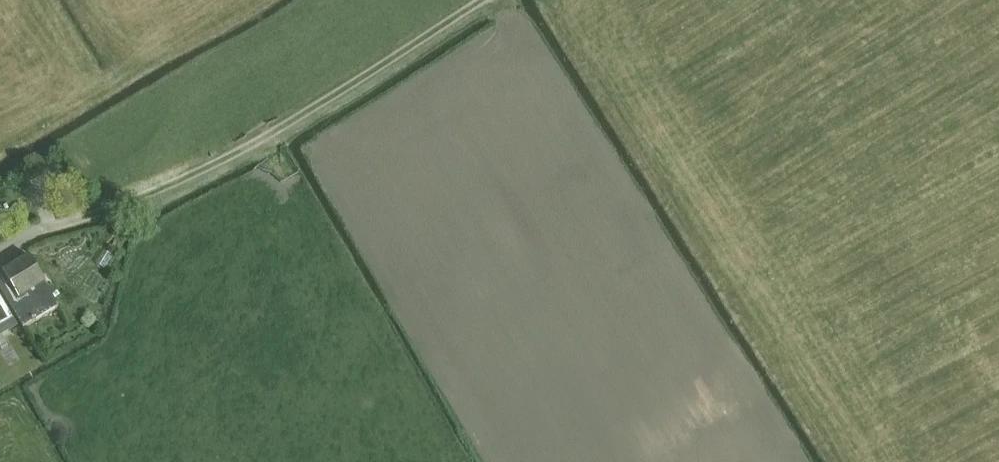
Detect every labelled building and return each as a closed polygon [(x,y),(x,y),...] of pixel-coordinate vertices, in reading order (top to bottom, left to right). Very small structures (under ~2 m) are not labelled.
[(45,283),(29,255),(2,271),(3,273),(0,275),(0,293),(21,330),(59,308),(44,284),(45,283)]
